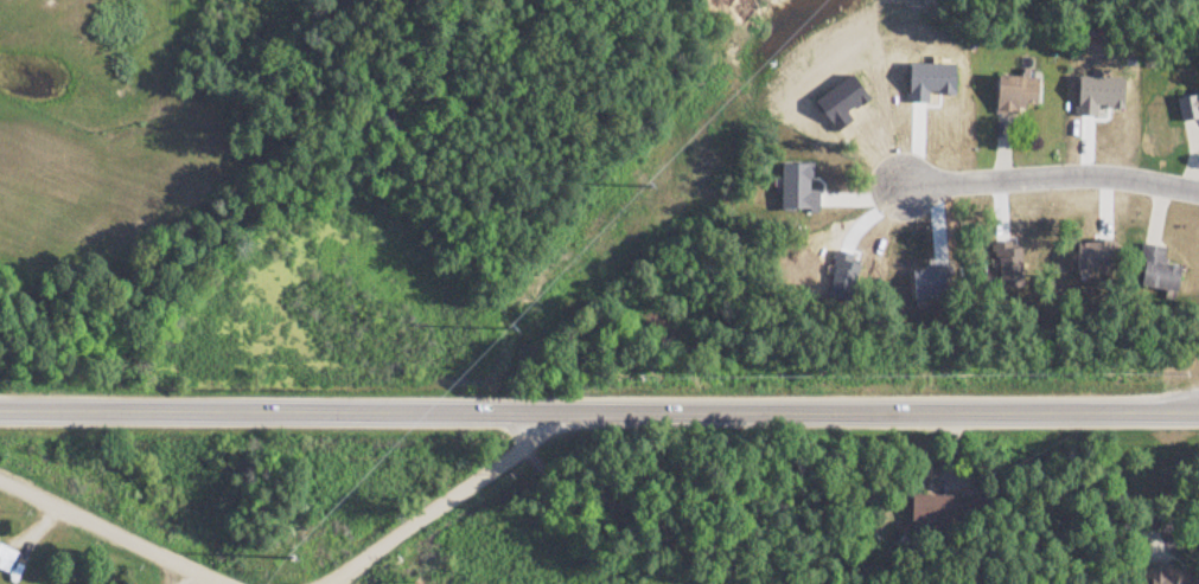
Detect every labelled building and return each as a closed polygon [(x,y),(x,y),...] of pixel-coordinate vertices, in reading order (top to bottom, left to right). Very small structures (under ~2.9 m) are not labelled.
[(1037,107),(1037,86),(1023,86),(1023,76),(997,75),(996,115),(1019,116),(1019,107),(1037,107)] [(1174,99),(1178,124),(1198,121),(1198,95),(1174,99)] [(1176,291),(1176,265),(1138,265),(1138,291),(1176,291)] [(910,499),(911,523),(982,523),(981,498),(910,499)] [(17,551),(0,544),(0,571),(7,574),(17,551)]
